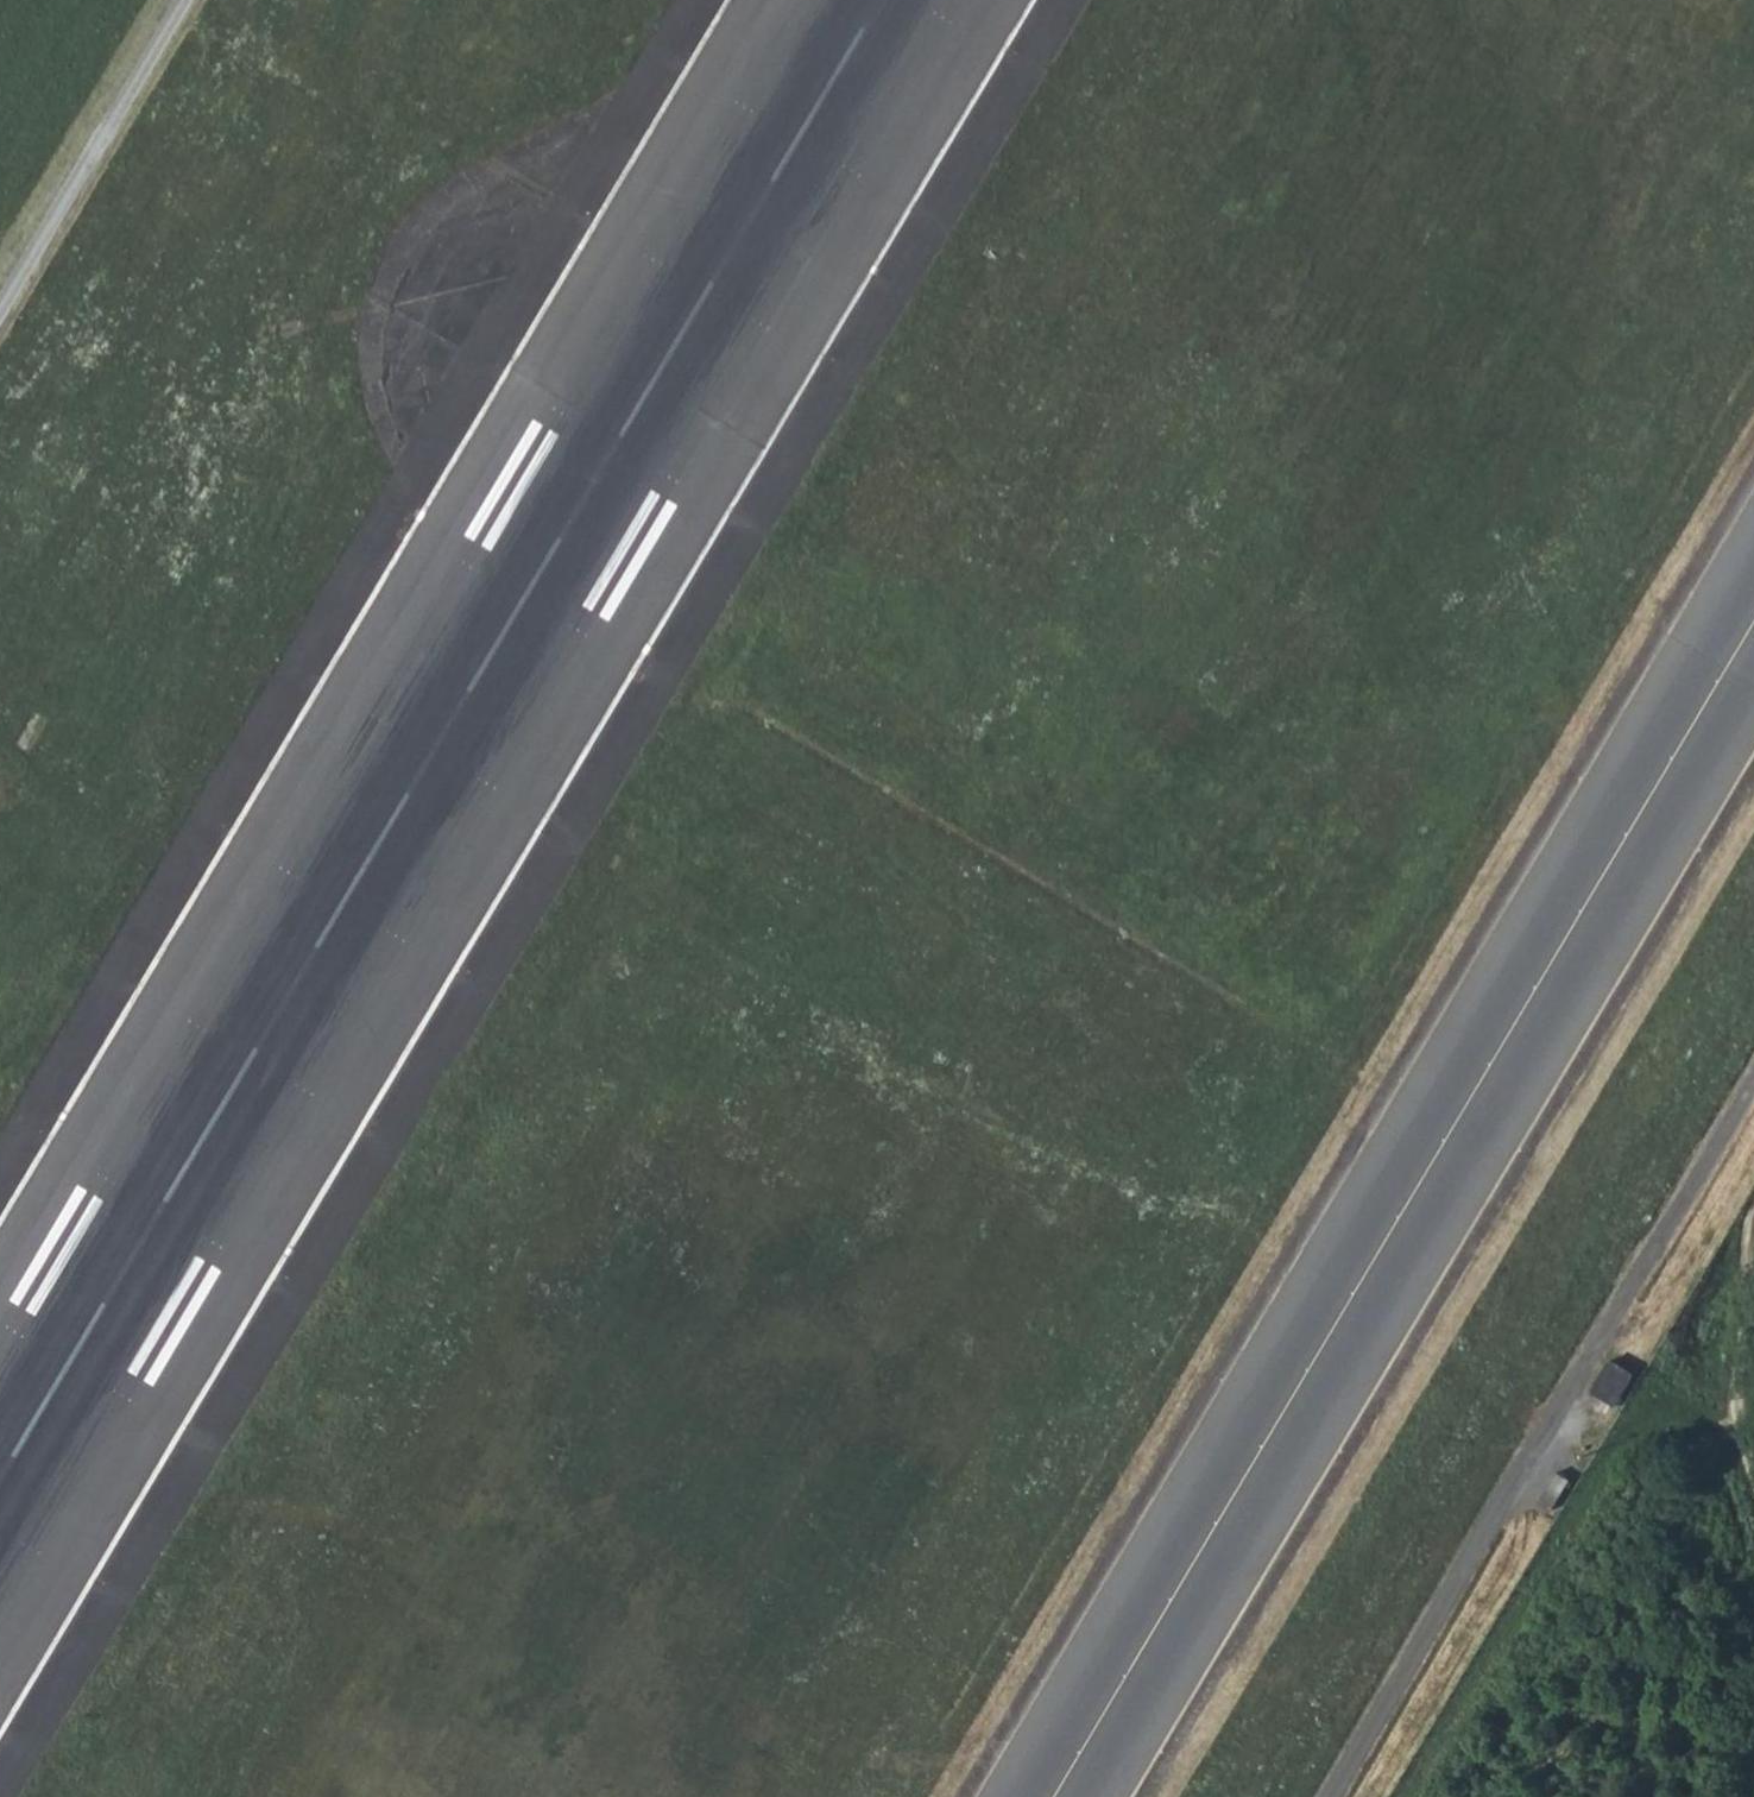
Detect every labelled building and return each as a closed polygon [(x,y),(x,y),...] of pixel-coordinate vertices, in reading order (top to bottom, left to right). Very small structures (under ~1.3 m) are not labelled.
[(1612,1366),(1592,1398),(1613,1412),(1634,1379),(1612,1366)]
